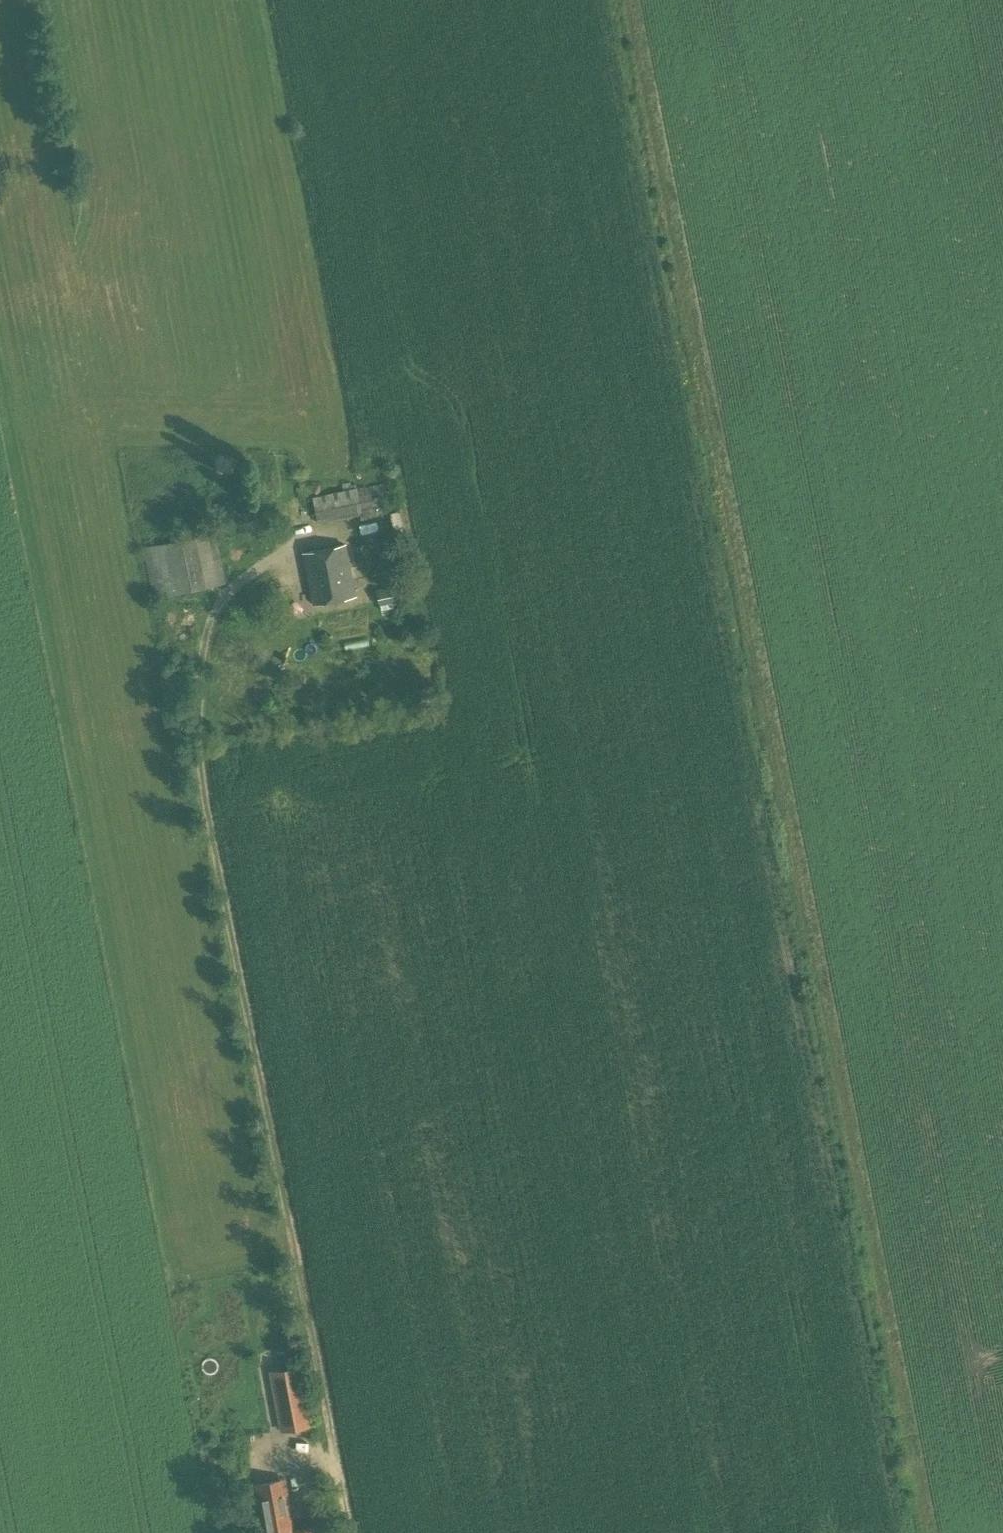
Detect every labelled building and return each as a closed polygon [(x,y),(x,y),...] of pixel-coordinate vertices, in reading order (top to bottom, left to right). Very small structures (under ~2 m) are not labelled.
[(377,537),(367,539),(374,574),(403,569),(396,534),(411,530),(406,498),(388,502),(384,483),(312,497),(318,523),(360,514),(361,519),(373,517),(377,537)] [(153,598),(225,583),(215,533),(143,547),(153,598)] [(356,595),(351,567),(346,545),(305,552),(314,603),(356,595)] [(379,606),(402,601),(399,586),(376,591),(379,606)] [(269,1370),(281,1431),(312,1425),(301,1364),(269,1370)] [(289,1511),(286,1495),(262,1500),(268,1532),(320,1532),(319,1528),(309,1529),(292,1532),(289,1511)]
